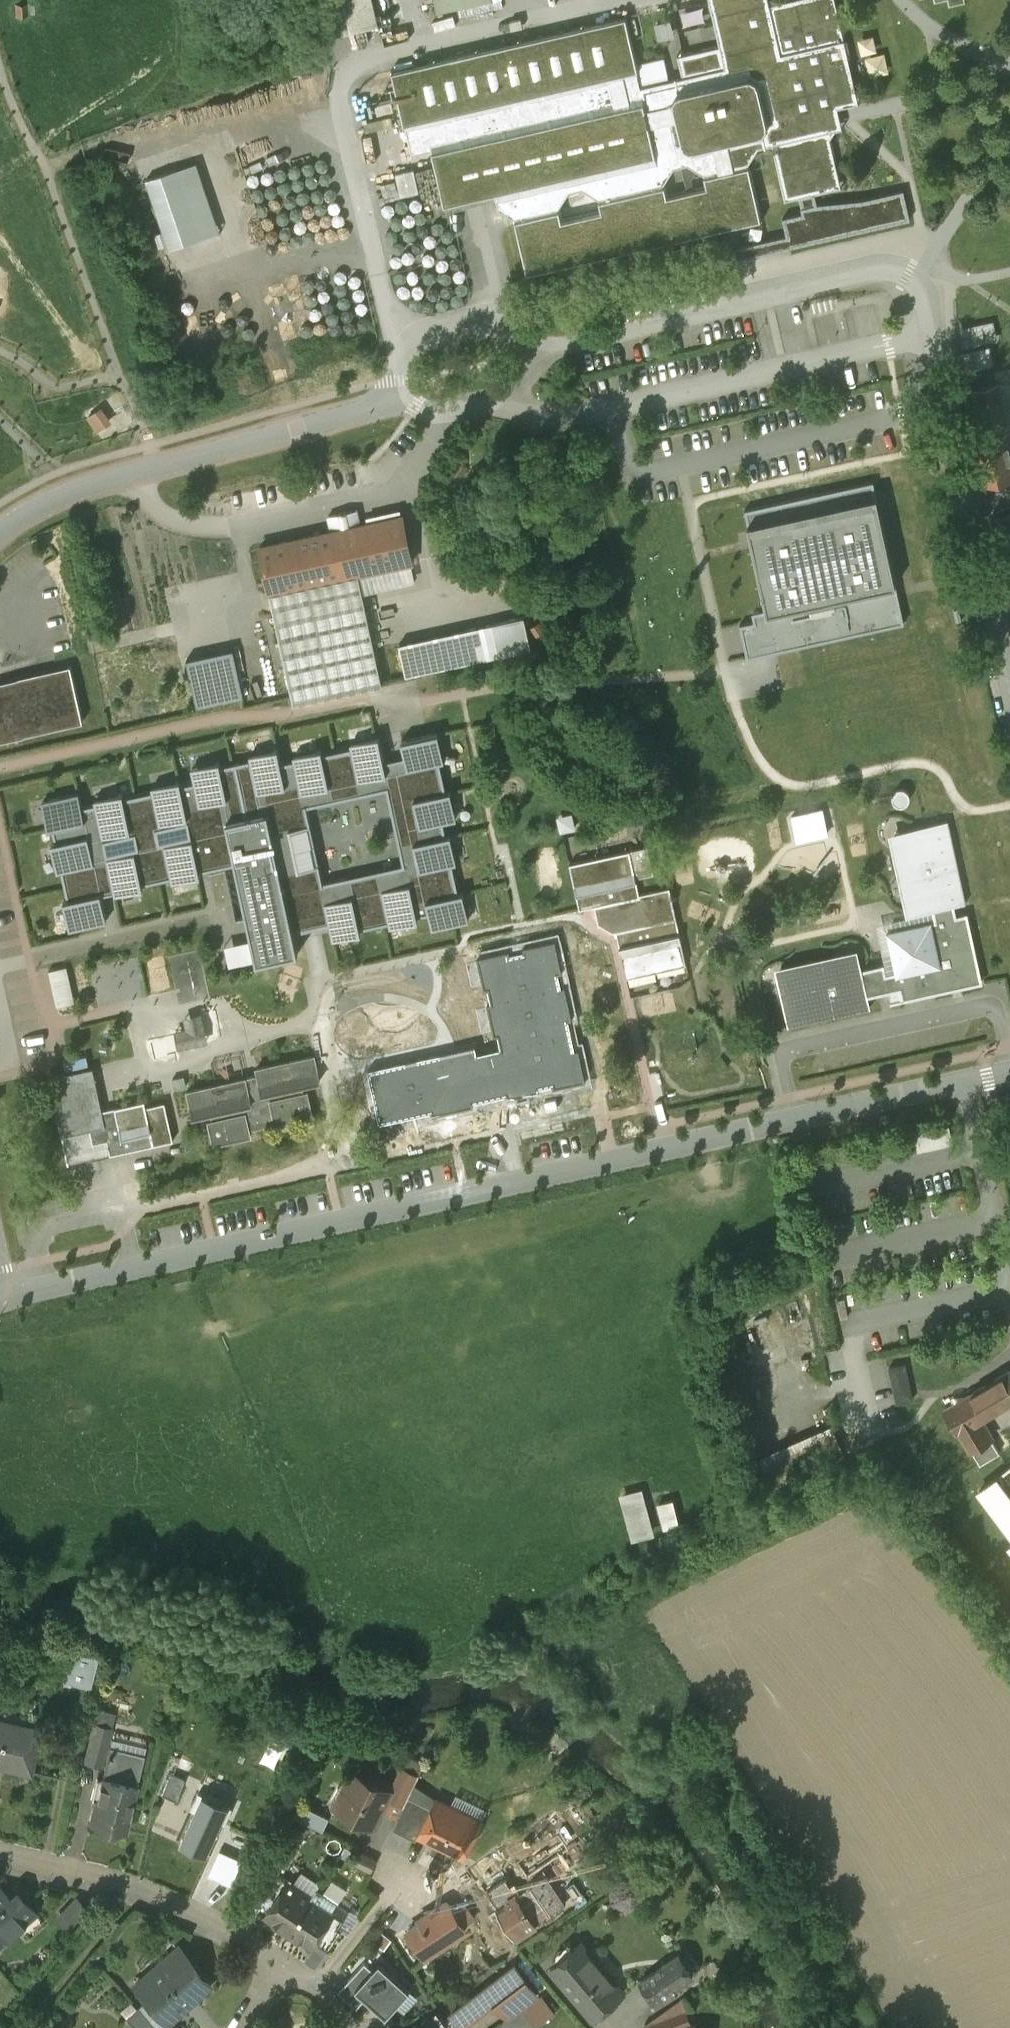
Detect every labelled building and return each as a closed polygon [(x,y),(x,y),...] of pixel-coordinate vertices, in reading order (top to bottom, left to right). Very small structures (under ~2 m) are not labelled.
[(678,54),(683,75),(641,85),(638,71),(640,70),(627,15),(392,69),(404,122),(412,153),(432,149),(445,204),(496,192),(499,206),(513,215),(516,218),(515,218),(528,273),(763,219),(750,163),(759,147),(773,144),(785,196),(799,193),(813,190),(817,192),(832,189),(840,176),(831,138),(823,132),(844,128),(839,107),(860,102),(837,0),(784,0),(771,3),(770,0),(710,0),(720,44),(678,54)] [(438,11),(485,0),(436,0),(438,11)] [(892,69),(889,49),(881,50),(877,32),(863,35),(870,73),(892,69)] [(177,168),(147,178),(171,247),(201,237),(221,230),(203,179),(197,162),(178,168),(177,168)] [(399,169),(403,193),(425,189),(422,166),(399,169)] [(813,190),(799,193),(802,207),(801,207),(803,212),(783,217),(790,246),(911,218),(904,189),(863,199),(818,203),(816,193),(817,192),(813,190)] [(998,432),(987,385),(964,390),(974,437),(985,484),(1009,478),(1009,448),(1006,430),(998,432)] [(94,413),(104,428),(120,419),(110,403),(94,413)] [(875,479),(746,507),(767,606),(752,609),(754,619),(741,622),(748,654),(905,620),(875,479)] [(993,517),(1009,591),(1009,513),(993,517)] [(403,515),(261,546),(270,591),(359,572),(413,560),(403,515)] [(359,572),(270,591),(294,701),(383,682),(359,572)] [(494,622),(400,642),(407,674),(500,653),(494,622)] [(194,654),(201,702),(251,695),(244,647),(194,654)] [(0,679),(0,738),(84,719),(72,663),(0,679)] [(296,932),(329,925),(332,941),(364,935),(363,928),(389,923),(390,927),(420,921),(419,916),(430,914),(433,929),(473,921),(468,892),(461,893),(456,866),(460,865),(454,836),(449,837),(446,824),(460,822),(454,792),(449,793),(443,764),(449,763),(442,733),(403,741),(406,758),(385,762),(381,739),(354,744),(355,750),(324,756),(323,751),(295,757),(296,761),(282,764),(279,750),(250,756),(251,760),(222,766),(221,762),(192,768),(195,782),(182,785),(182,781),(153,788),(154,792),(125,798),(124,794),(95,800),(96,804),(83,806),(80,792),(43,800),(49,829),(54,828),(57,842),(52,843),(58,871),(62,871),(68,899),(64,900),(70,930),(110,921),(104,896),(114,894),(114,896),(146,889),(145,884),(171,878),(172,883),(202,877),(201,872),(237,864),(252,938),(226,943),(231,965),(257,960),(258,964),(301,956),(296,932)] [(832,805),(797,810),(801,838),(836,832),(832,805)] [(563,813),(565,828),(582,826),(579,811),(563,813)] [(948,820),(895,831),(913,913),(934,909),(936,919),(888,929),(897,971),(887,973),(885,963),(863,967),(860,953),(777,971),(789,1024),(871,1006),(869,995),(889,990),(892,1001),(983,981),(968,912),(956,914),(954,904),(966,902),(948,820)] [(655,873),(649,845),(570,862),(580,908),(595,905),(599,922),(614,930),(617,930),(627,975),(687,962),(670,886),(640,893),(637,877),(655,873)] [(559,934),(478,952),(498,1033),(366,1067),(379,1127),(590,1076),(559,934)] [(62,1001),(81,998),(75,961),(56,964),(62,1001)] [(183,1026),(185,1042),(215,1038),(212,1010),(192,1012),(193,1025),(183,1026)] [(259,1073),(189,1089),(194,1114),(213,1110),(214,1117),(210,1118),(215,1141),(252,1133),(250,1126),(314,1112),(309,1089),(304,1090),(302,1083),(321,1079),(315,1053),(257,1066),(259,1073)] [(146,1098),(104,1108),(94,1065),(50,1075),(63,1133),(91,1127),(94,1141),(108,1138),(111,1152),(155,1142),(147,1104),(146,1098)] [(166,1100),(147,1104),(155,1142),(175,1138),(166,1100)] [(950,1125),(914,1132),(918,1150),(954,1143),(950,1125)] [(904,1398),(922,1393),(911,1358),(894,1363),(904,1398)] [(946,1408),(959,1430),(960,1429),(971,1449),(973,1448),(981,1462),(1000,1451),(992,1437),(993,1436),(982,1417),(1009,1400),(1009,1370),(946,1408)] [(833,1424),(760,1457),(772,1484),(845,1452),(833,1424)] [(972,1488),(1009,1537),(1003,1542),(1009,1552),(1009,1459),(972,1488)] [(641,1491),(625,1495),(635,1534),(651,1530),(641,1491)] [(672,1498),(660,1502),(666,1526),(679,1523),(672,1498)] [(86,1653),(68,1649),(64,1662),(82,1667),(86,1653)] [(50,1653),(39,1650),(35,1665),(46,1668),(50,1653)] [(0,1720),(0,1760),(8,1762),(7,1765),(30,1771),(31,1769),(28,1769),(30,1761),(33,1762),(36,1746),(33,1746),(37,1728),(0,1720)] [(107,1726),(95,1723),(86,1760),(101,1764),(107,1742),(103,1740),(107,1726)] [(142,1759),(110,1751),(111,1745),(110,1745),(102,1778),(98,1777),(95,1789),(99,1791),(91,1822),(125,1831),(137,1783),(137,1784),(145,1753),(144,1753),(142,1759)] [(403,1765),(392,1788),(393,1789),(390,1796),(405,1804),(410,1795),(420,1773),(403,1765)] [(392,1788),(353,1769),(344,1788),(349,1791),(343,1804),(356,1811),(354,1814),(375,1825),(390,1796),(393,1789),(392,1788)] [(185,1778),(171,1773),(163,1793),(162,1793),(162,1794),(176,1799),(185,1778)] [(405,1804),(394,1827),(416,1838),(419,1833),(420,1833),(433,1806),(410,1795),(405,1804)] [(463,1810),(438,1797),(433,1806),(420,1833),(464,1855),(477,1830),(463,1823),(465,1817),(463,1810)] [(210,1819),(178,1806),(163,1842),(195,1855),(202,1838),(205,1839),(212,1821),(210,1820),(210,1819)] [(376,1858),(362,1851),(357,1862),(371,1869),(376,1858)] [(492,1852),(480,1861),(489,1874),(501,1866),(492,1852)] [(272,1883),(268,1881),(256,1900),(270,1910),(289,1881),(278,1874),(272,1883)] [(312,1896),(289,1881),(270,1910),(267,1915),(289,1930),(312,1896)] [(531,1883),(507,1899),(503,1893),(491,1901),(515,1938),(552,1914),(531,1883)] [(0,1886),(0,1941),(35,1910),(18,1890),(10,1897),(0,1886)] [(338,1902),(317,1888),(312,1896),(333,1910),(338,1902)] [(83,1891),(62,1912),(74,1924),(95,1904),(83,1891)] [(333,1910),(312,1896),(289,1930),(312,1944),(315,1940),(334,1911),(333,1910)] [(449,1903),(409,1929),(426,1956),(467,1930),(449,1903)] [(334,1911),(315,1940),(329,1949),(342,1930),(339,1928),(345,1918),(334,1911)] [(581,1942),(551,1967),(594,2017),(623,1992),(605,1971),(603,1973),(588,1955),(591,1953),(590,1952),(588,1954),(580,1945),(582,1943),(581,1942)] [(182,1952),(156,1975),(152,1971),(136,1985),(167,2021),(211,1983),(179,1947),(178,1948),(182,1952)] [(679,1954),(641,1980),(655,2001),(694,1975),(679,1954)] [(411,1989),(380,1961),(356,1987),(387,2015),(411,1989)] [(542,1995),(523,2009),(536,2027),(556,2013),(542,1995)] [(139,2007),(127,2017),(136,2027),(157,2027),(139,2007)]
